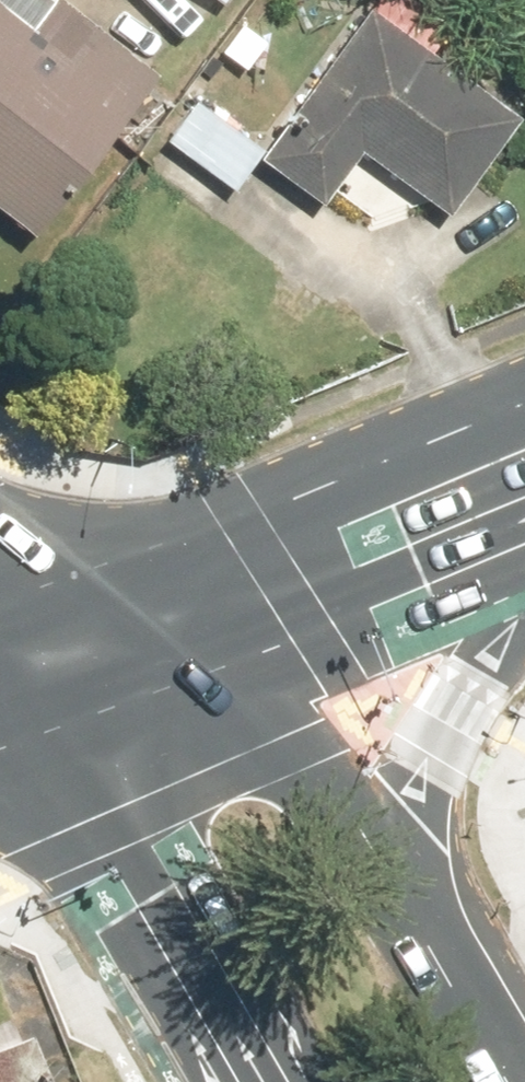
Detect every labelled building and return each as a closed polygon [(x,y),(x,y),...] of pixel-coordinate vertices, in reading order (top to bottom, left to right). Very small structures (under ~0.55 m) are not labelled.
[(146,89),(37,0),(0,0),(0,224),(22,241),(146,89)] [(223,11),(231,0),(207,0),(223,11)] [(447,219),(518,113),(363,12),(258,171),(321,211),(355,159),(447,219)] [(195,112),(166,145),(227,197),(256,164),(195,112)] [(11,1018),(0,1023),(0,1081),(39,1081),(11,1018)]
